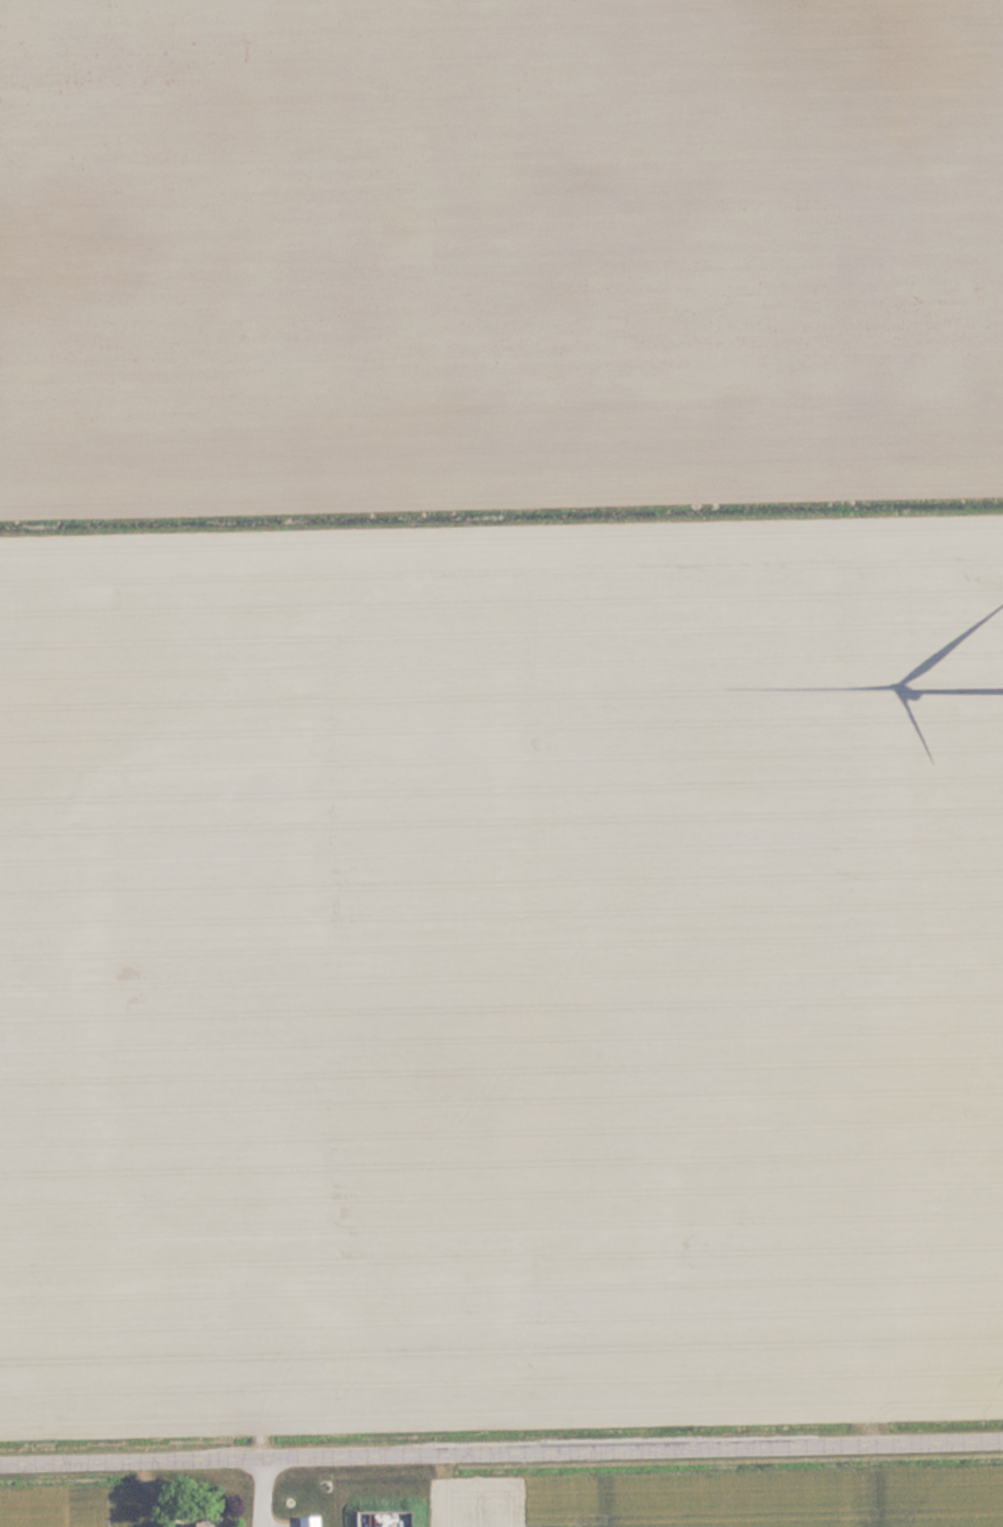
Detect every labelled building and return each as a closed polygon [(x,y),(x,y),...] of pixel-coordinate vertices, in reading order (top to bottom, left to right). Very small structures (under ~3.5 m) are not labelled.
[(302,1517),(302,1526),(324,1526),(324,1517),(302,1517)]
